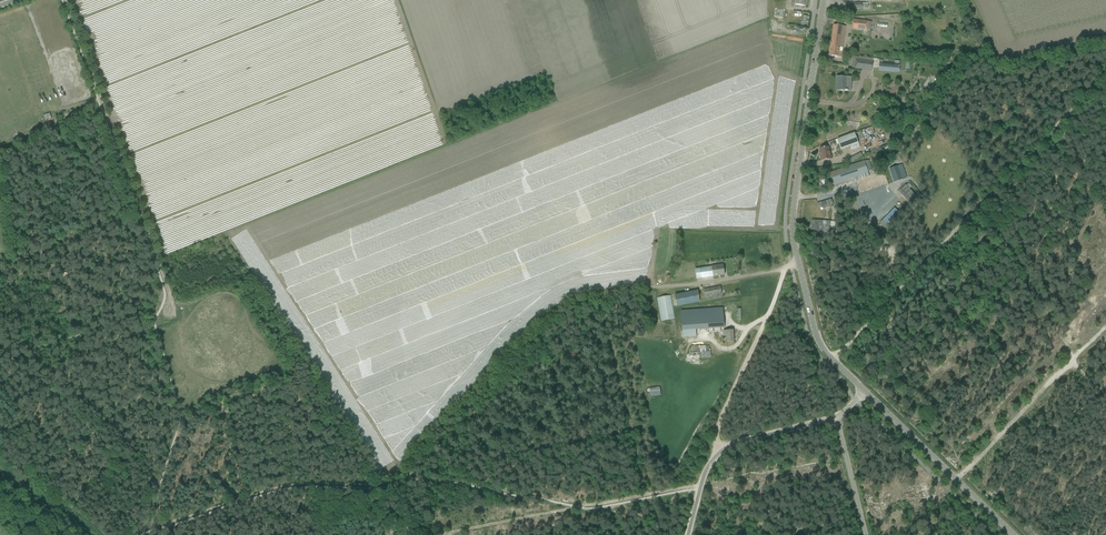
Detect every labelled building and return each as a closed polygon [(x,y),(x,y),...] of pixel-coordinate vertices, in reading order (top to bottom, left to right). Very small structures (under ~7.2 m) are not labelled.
[(852,27),(852,28),(867,30),(868,22),(853,20),(853,22),(852,27)] [(829,56),(842,58),(843,52),(839,51),(840,47),(843,48),(846,26),(833,25),(829,56)] [(856,60),(855,66),(872,68),(873,65),(873,62),(856,60)] [(846,91),(847,77),(837,77),(837,91),(844,91),(844,92),(848,92),(848,91),(846,91)] [(45,121),(52,119),(50,113),(43,115),(45,121)] [(837,139),(841,149),(858,143),(854,132),(837,139)] [(820,155),(821,161),(831,159),(829,147),(820,148),(821,155),(820,155)] [(849,178),(868,172),(864,162),(845,168),(828,173),(832,184),(849,178)] [(903,192),(900,194),(909,204),(917,198),(906,185),(900,189),(903,192)] [(818,203),(819,208),(833,204),(832,199),(818,203)] [(886,228),(901,214),(895,207),(880,221),(886,228)] [(830,227),(830,221),(817,221),(812,220),(811,230),(815,230),(815,233),(823,233),(823,232),(834,233),(834,227),(830,227)] [(695,269),(696,273),(697,279),(724,275),(723,265),(695,269)] [(704,289),(705,297),(722,294),(720,286),(704,289)] [(675,295),(677,306),(699,302),(697,291),(675,295)] [(657,298),(661,321),(674,319),(670,296),(657,298)] [(696,336),(696,329),(724,327),(723,308),(681,311),(683,337),(696,336)] [(723,330),(718,331),(719,336),(723,335),(726,335),(727,342),(728,342),(734,342),(733,330),(728,330),(723,331),(723,330)] [(660,387),(650,388),(650,393),(651,396),(661,395),(660,392),(660,387)]
